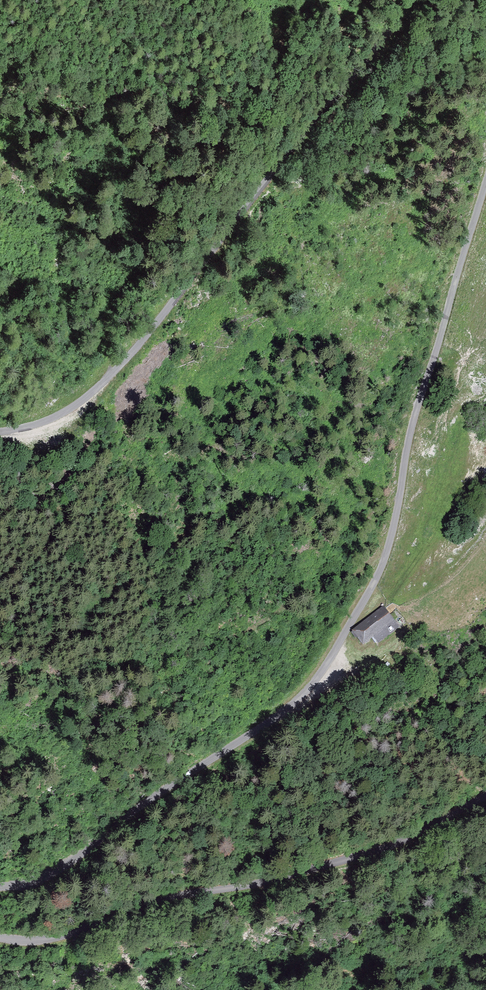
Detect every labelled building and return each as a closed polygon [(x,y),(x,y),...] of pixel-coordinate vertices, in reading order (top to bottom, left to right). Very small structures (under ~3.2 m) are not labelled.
[(400,629),(385,608),(352,631),(363,646),(372,639),(378,646),(400,629)]
